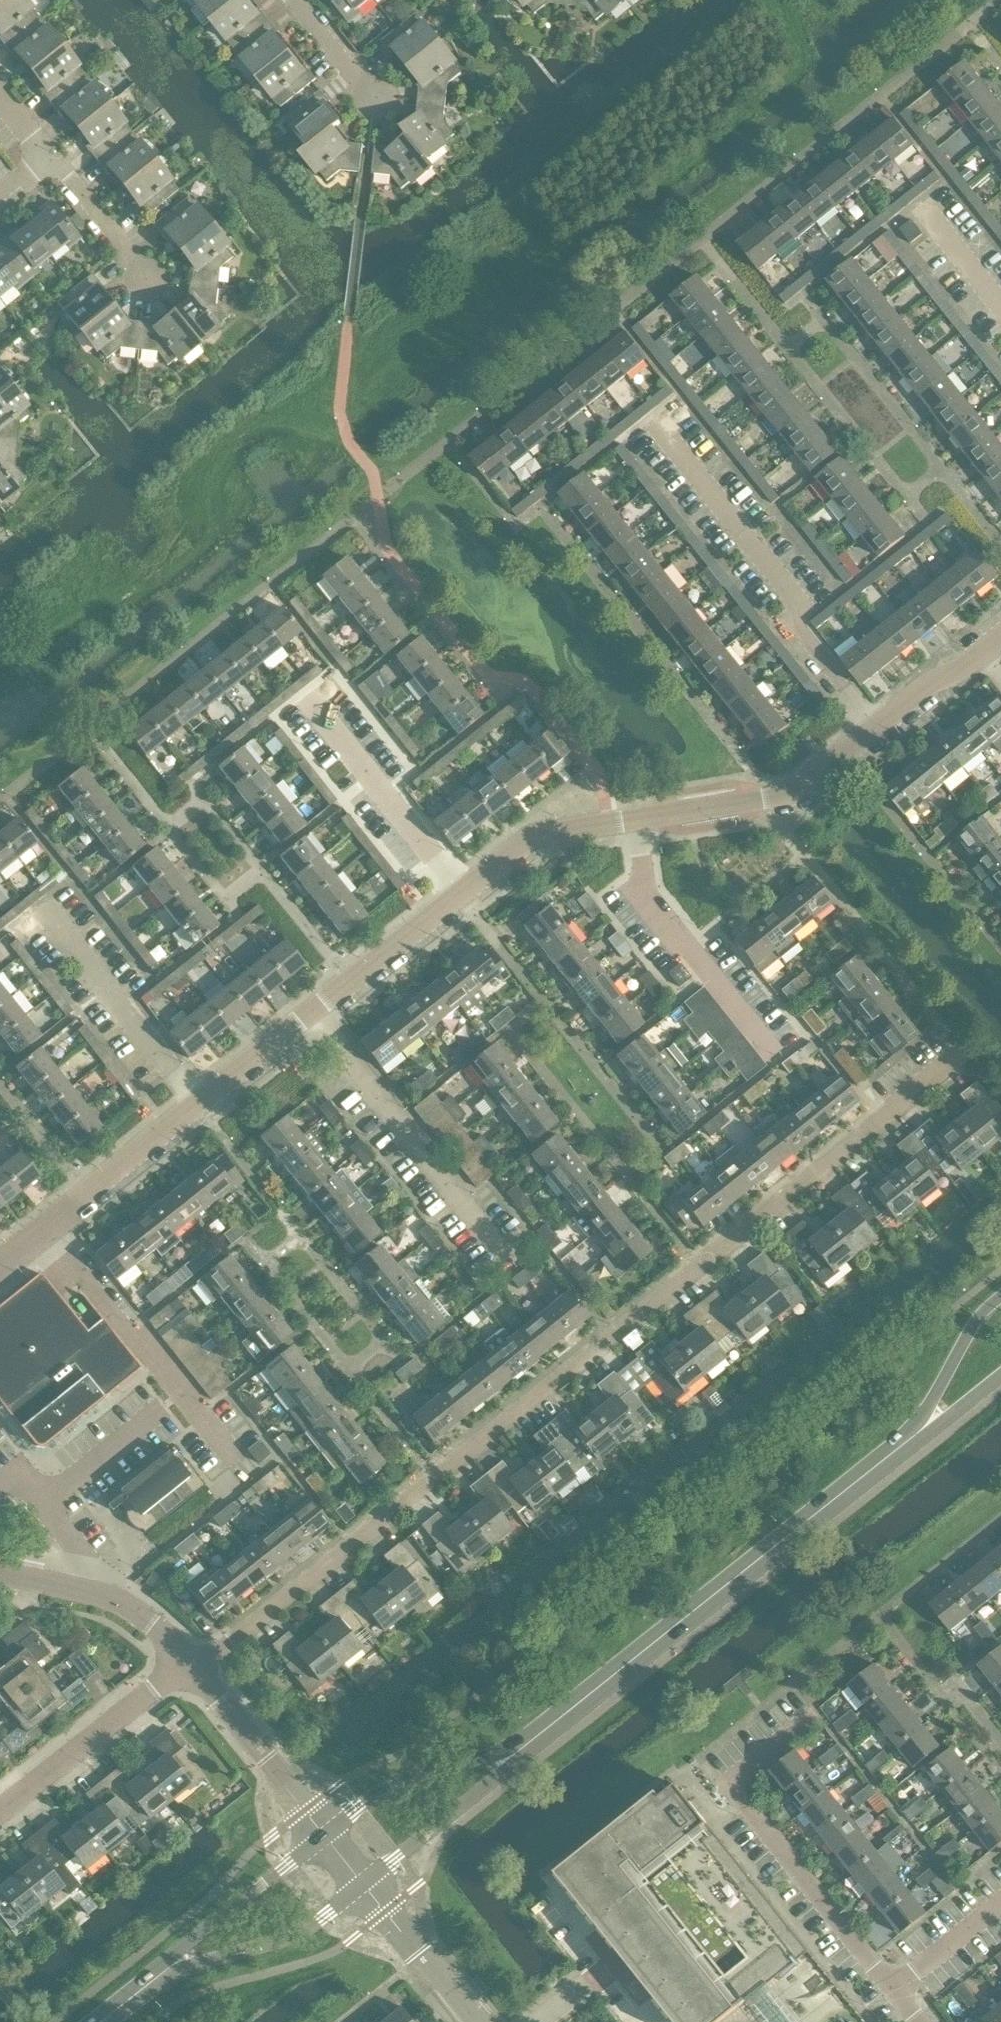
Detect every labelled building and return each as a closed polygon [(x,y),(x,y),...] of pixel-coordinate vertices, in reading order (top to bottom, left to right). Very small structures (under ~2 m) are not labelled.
[(4,46),(39,18),(25,0),(3,0),(0,2),(0,41),(4,46)] [(211,21),(238,0),(194,0),(211,21)] [(234,50),(270,21),(258,7),(255,10),(246,0),(238,0),(211,21),(234,50)] [(349,22),(360,13),(357,10),(369,0),(331,0),(349,22)] [(524,6),(527,4),(535,14),(548,3),(566,5),(567,0),(519,0),(524,6)] [(566,5),(585,7),(596,21),(606,13),(608,15),(627,0),(567,0),(566,5)] [(397,54),(408,68),(440,43),(417,13),(381,42),(393,57),(397,54)] [(19,58),(31,72),(62,47),(39,18),(4,46),(15,61),(19,58)] [(234,50),(258,79),(289,53),(278,39),(281,36),(270,21),(234,50)] [(419,89),(418,100),(445,103),(447,84),(461,73),(453,64),(455,62),(440,43),(408,68),(420,82),(416,85),(419,89)] [(39,89),(50,104),(85,75),(62,47),(31,72),(42,86),(39,89)] [(289,53),(258,79),(281,108),(316,79),(304,65),(301,68),(289,53)] [(939,83),(955,103),(981,82),(965,63),(939,83)] [(65,115),(77,129),(109,104),(85,75),(50,104),(62,118),(65,115)] [(955,103),(971,123),(996,102),(981,82),(955,103)] [(285,119),(308,148),(333,129),(340,123),(328,108),(332,105),(320,91),(285,119)] [(401,130),(407,137),(408,137),(427,161),(428,160),(446,145),(444,143),(454,135),(444,121),(445,103),(418,100),(417,111),(413,114),(416,118),(401,130)] [(986,142),(1000,130),(1000,108),(996,102),(971,123),(986,142)] [(85,147),(96,161),(132,133),(109,104),(77,129),(89,144),(85,147)] [(914,117),(906,123),(916,135),(923,129),(914,117)] [(894,120),(874,136),(894,162),(914,146),(894,120)] [(308,148),(301,154),(317,174),(319,172),(327,181),(341,170),(360,173),(363,145),(351,144),(348,140),(344,143),(333,129),(308,148)] [(1000,161),(1000,130),(986,142),(1000,161)] [(112,172),(123,187),(155,161),(132,133),(96,161),(108,175),(112,172)] [(874,136),(855,152),(875,177),(894,162),(874,136)] [(929,136),(922,142),(932,155),(939,149),(929,136)] [(408,137),(407,137),(393,148),(390,145),(387,147),(375,146),(372,174),(391,176),(402,189),(412,181),(414,184),(434,168),(428,160),(427,161),(408,137)] [(855,152),(835,167),(855,193),(875,177),(855,152)] [(945,156),(937,162),(947,174),(954,168),(945,156)] [(155,161),(123,187),(135,201),(131,204),(143,219),(178,190),(155,161)] [(835,167),(816,183),(836,208),(855,193),(835,167)] [(935,172),(923,182),(929,189),(941,179),(935,172)] [(960,175),(953,181),(962,193),(970,187),(960,175)] [(816,183),(796,198),(817,224),(836,208),(816,183)] [(915,188),(903,198),(909,205),(916,199),(921,195),(915,188)] [(975,195),(968,201),(978,213),(985,207),(975,195)] [(168,237),(180,252),(212,226),(188,197),(153,225),(165,240),(168,237)] [(796,198),(777,214),(798,239),(817,224),(796,198)] [(42,215),(27,227),(51,256),(66,244),(69,248),(79,239),(83,244),(84,243),(51,202),(39,211),(42,215)] [(896,203),(884,213),(889,220),(902,211),(896,203)] [(777,214),(757,229),(778,254),(798,239),(777,214)] [(991,214),(984,220),(993,232),(1000,226),(991,214)] [(876,219),(864,229),(870,236),(882,226),(876,219)] [(923,235),(912,221),(900,230),(911,244),(923,235)] [(191,272),(189,284),(217,287),(219,268),(233,257),(225,247),(227,245),(212,226),(180,252),(192,266),(188,269),(191,272)] [(0,243),(0,247),(31,286),(32,285),(28,281),(38,272),(35,269),(51,256),(27,227),(12,239),(9,236),(0,243)] [(778,254),(757,229),(738,245),(758,270),(778,254)] [(890,231),(882,236),(893,249),(900,244),(890,231)] [(857,234),(845,244),(851,251),(863,242),(857,234)] [(14,286),(16,290),(27,281),(31,286),(0,247),(0,297),(14,286)] [(838,250),(825,259),(831,267),(843,257),(838,250)] [(905,250),(898,255),(908,269),(915,263),(905,250)] [(827,280),(843,300),(868,280),(852,260),(827,280)] [(819,264),(807,274),(813,281),(825,271),(819,264)] [(920,269),(913,275),(924,288),(931,282),(920,269)] [(57,303),(80,332),(112,307),(100,292),(104,289),(92,274),(57,303)] [(671,298),(687,317),(712,296),(696,276),(671,298)] [(800,280),(788,289),(794,297),(806,287),(800,280)] [(843,300),(858,320),(884,299),(868,280),(843,300)] [(188,302),(173,313),(199,345),(218,329),(216,327),(226,319),(215,305),(217,287),(189,284),(188,295),(185,298),(188,302)] [(936,288),(929,294),(939,307),(946,301),(936,288)] [(687,317),(703,337),(728,316),(712,296),(687,317)] [(858,320),(874,339),(899,318),(884,299),(858,320)] [(120,348),(138,350),(141,323),(130,321),(127,318),(123,321),(112,307),(80,332),(96,351),(98,349),(106,359),(120,348)] [(951,308),(944,314),(954,327),(962,321),(951,308)] [(141,323),(138,350),(157,352),(167,366),(177,358),(179,360),(199,345),(173,313),(159,325),(156,321),(153,324),(141,323)] [(703,337),(718,356),(743,335),(728,316),(703,337)] [(874,339),(889,358),(915,338),(899,318),(874,339)] [(967,327),(959,333),(970,346),(977,340),(967,327)] [(646,331),(638,337),(649,350),(656,344),(646,331)] [(625,333),(606,349),(627,375),(647,359),(625,333)] [(718,356),(734,376),(759,355),(743,335),(718,356)] [(889,358),(905,378),(930,357),(915,338),(889,358)] [(982,347),(975,352),(985,365),(993,360),(982,347)] [(606,349),(586,365),(607,391),(627,375),(606,349)] [(661,350),(654,356),(664,369),(671,363),(661,350)] [(734,376),(749,395),(774,374),(759,355),(734,376)] [(905,378),(920,397),(946,377),(930,357),(905,378)] [(586,365),(567,380),(588,406),(607,391),(586,365)] [(991,372),(1000,385),(1000,370),(998,366),(991,372)] [(677,370),(669,375),(680,389),(687,383),(677,370)] [(11,387),(0,373),(0,396),(11,387)] [(749,395),(765,414),(790,393),(774,374),(749,395)] [(920,397),(936,417),(961,396),(946,377),(920,397)] [(567,380),(548,396),(569,421),(588,406),(567,380)] [(668,386),(655,397),(661,404),(674,393),(668,386)] [(0,396),(0,446),(17,448),(19,429),(32,419),(24,409),(27,407),(11,387),(0,396)] [(692,389),(685,395),(695,408),(702,402),(692,389)] [(765,414),(780,434),(805,413),(790,393),(765,414)] [(548,396),(528,411),(549,437),(569,421),(548,396)] [(936,417),(951,436),(977,415),(961,396),(936,417)] [(648,402),(635,412),(641,419),(654,409),(648,402)] [(707,408),(700,414),(711,427),(718,421),(707,408)] [(528,411),(509,427),(530,452),(549,437),(528,411)] [(780,434),(796,453),(821,432),(805,413),(780,434)] [(951,436),(967,455),(992,435),(977,415),(951,436)] [(629,417),(616,428),(622,435),(635,424),(629,417)] [(509,427),(490,442),(510,468),(530,452),(509,427)] [(723,428),(716,434),(726,447),(733,441),(723,428)] [(821,432),(796,453),(811,473),(837,452),(821,432)] [(610,433),(597,443),(602,450),(616,440),(610,433)] [(982,475),(1000,459),(1000,446),(992,435),(967,455),(982,475)] [(510,468),(490,442),(470,458),(490,484),(510,468)] [(622,445),(615,450),(626,463),(633,458),(622,445)] [(18,490),(16,488),(26,480),(15,466),(17,448),(0,446),(0,505),(18,490)] [(738,447),(731,453),(742,466),(749,460),(738,447)] [(590,448),(577,459),(583,466),(596,455),(590,448)] [(816,479),(832,499),(857,478),(842,458),(816,479)] [(998,494),(1000,491),(1000,459),(982,475),(998,494)] [(571,464),(558,474),(564,481),(577,471),(571,464)] [(638,464),(631,470),(641,483),(648,477),(638,464)] [(754,466),(747,472),(757,485),(764,479),(754,466)] [(559,495),(575,514),(601,494),(585,474),(559,495)] [(832,499),(848,518),(873,498),(857,478),(832,499)] [(551,479),(538,490),(544,497),(557,486),(551,479)] [(654,484),(646,490),(657,502),(664,497),(654,484)] [(769,485),(761,491),(772,504),(779,498),(769,485)] [(575,514),(591,534),(616,514),(601,494),(575,514)] [(532,495),(519,505),(525,512),(538,502),(532,495)] [(848,518),(863,538),(888,517),(873,498),(848,518)] [(669,503),(662,509),(672,522),(679,516),(669,503)] [(796,507),(789,513),(800,526),(807,520),(796,507)] [(591,534),(606,553),(632,533),(616,514),(591,534)] [(888,517),(863,538),(879,558),(904,537),(888,517)] [(940,519),(927,529),(932,537),(945,526),(940,519)] [(685,523),(677,528),(688,541),(695,535),(685,523)] [(812,527),(805,533),(815,546),(822,540),(812,527)] [(606,553),(622,573),(647,552),(632,533),(606,553)] [(920,534),(907,545),(913,552),(926,542),(920,534)] [(700,542),(693,548),(703,561),(710,555),(700,542)] [(827,546),(820,552),(830,565),(838,559),(827,546)] [(901,550),(887,561),(893,568),(907,557),(901,550)] [(977,551),(957,567),(978,593),(998,577),(977,551)] [(622,573),(637,592),(663,572),(647,552),(622,573)] [(322,577),(337,597),(361,578),(346,558),(322,577)] [(708,567),(698,575),(714,594),(724,586),(731,581),(716,561),(708,567)] [(842,565),(835,571),(845,584),(853,578),(842,565)] [(881,566),(869,576),(874,583),(886,573),(881,566)] [(957,567),(938,583),(958,608),(978,593),(957,567)] [(637,592),(653,611),(678,591),(663,572),(637,592)] [(337,597),(353,616),(377,597),(361,578),(337,597)] [(731,581),(724,586),(734,599),(741,593),(731,581)] [(862,581),(849,591),(855,599),(868,588),(862,581)] [(938,583),(918,598),(939,624),(958,608),(938,583)] [(653,611),(668,631),(694,611),(678,591),(653,611)] [(353,616),(368,636),(392,617),(377,597),(353,616)] [(843,597),(830,607),(836,614),(849,604),(843,597)] [(296,598),(289,603),(299,616),(306,611),(296,598)] [(918,598),(899,614),(920,639),(939,624),(918,598)] [(746,600),(739,606),(748,616),(749,619),(757,613),(746,600)] [(282,608),(262,624),(281,648),(301,632),(282,608)] [(668,631),(683,650),(709,630),(694,611),(668,631)] [(823,612),(810,622),(816,630),(829,619),(823,612)] [(899,614),(880,629),(900,655),(920,639),(899,614)] [(392,617),(368,636),(384,656),(408,637),(392,617)] [(312,618),(305,623),(314,636),(321,630),(312,618)] [(762,620),(755,625),(765,638),(772,632),(762,620)] [(262,624),(243,640),(262,664),(281,648),(262,624)] [(761,635),(754,626),(742,636),(749,645),(761,635)] [(880,629),(860,645),(881,670),(900,655),(880,629)] [(683,650),(699,670),(725,649),(709,630),(683,650)] [(327,637),(320,642),(330,655),(337,649),(327,637)] [(396,657),(411,677),(435,658),(420,638),(396,657)] [(777,639),(770,645),(777,653),(780,657),(788,652),(777,639)] [(243,640),(223,655),(243,679),(262,664),(243,640)] [(881,670),(860,645),(840,660),(861,686),(881,670)] [(699,670),(714,689),(740,669),(725,649),(699,670)] [(223,655),(204,671),(223,695),(243,679),(223,655)] [(336,662),(345,674),(352,669),(342,657),(336,662)] [(411,677),(427,696),(451,677),(435,658),(411,677)] [(793,658),(786,664),(796,677),(803,671),(793,658)] [(304,677),(310,684),(322,674),(317,667),(304,677)] [(714,689),(730,708),(755,688),(740,669),(714,689)] [(204,671),(185,686),(204,710),(223,695),(204,671)] [(427,696),(442,716),(466,697),(451,677),(427,696)] [(808,678),(801,683),(811,696),(818,690),(808,678)] [(297,683),(285,692),(290,699),(302,689),(297,683)] [(363,683),(356,688),(367,701),(374,696),(363,683)] [(185,686),(165,702),(184,726),(204,710),(185,686)] [(730,708),(745,728),(771,707),(755,688),(730,708)] [(522,695),(509,706),(514,712),(527,702),(522,695)] [(979,709),(981,711),(1000,736),(1000,695),(987,706),(985,704),(979,709)] [(466,697),(442,716),(458,736),(482,716),(466,697)] [(278,698),(266,708),(271,714),(283,705),(278,698)] [(165,702),(146,717),(165,741),(184,726),(165,702)] [(379,703),(372,708),(382,721),(389,715),(379,703)] [(771,707),(745,728),(761,748),(787,727),(771,707)] [(962,727),(982,752),(993,744),(1000,752),(1000,751),(1000,736),(981,711),(979,709),(973,714),(975,716),(962,727)] [(500,713),(490,721),(495,728),(507,718),(502,711),(500,713)] [(258,713),(246,723),(252,730),(264,720),(258,713)] [(165,741),(146,717),(126,733),(145,757),(165,741)] [(395,722),(388,728),(398,740),(405,735),(395,722)] [(483,727),(470,736),(476,743),(488,734),(483,727)] [(947,735),(940,740),(942,743),(963,768),(982,752),(962,727),(948,738),(947,735)] [(239,729),(227,739),(232,745),(244,736),(239,729)] [(280,730),(273,736),(283,748),(290,743),(280,730)] [(550,731),(530,746),(549,770),(569,755),(550,731)] [(936,748),(923,758),(943,784),(963,768),(942,743),(940,740),(934,745),(936,748)] [(410,742),(403,747),(413,760),(420,754),(410,742)] [(463,742),(451,752),(456,759),(469,749),(463,742)] [(220,744),(208,754),(213,761),(225,751),(220,744)] [(530,746),(511,762),(530,786),(549,770),(530,746)] [(218,767),(234,787),(258,768),(242,748),(218,767)] [(296,750),(289,755),(299,767),(306,762),(305,762),(296,750)] [(444,758),(432,767),(437,774),(449,764),(444,758)] [(908,767),(902,772),(924,800),(943,784),(923,758),(910,769),(908,767)] [(200,760),(188,770),(194,776),(206,767),(200,760)] [(511,762),(491,777),(510,801),(530,786),(511,762)] [(234,787),(249,807),(273,788),(258,768),(234,787)] [(57,788),(73,808),(97,789),(81,769),(57,788)] [(311,769),(304,774),(314,787),(321,781),(311,769)] [(897,779),(883,790),(904,816),(916,806),(922,815),(930,808),(924,800),(902,772),(895,777),(897,779)] [(424,773),(412,783),(417,790),(430,780),(424,773)] [(169,785),(167,786),(172,791),(173,793),(184,784),(186,783),(180,776),(179,777),(169,785)] [(491,777),(472,793),(491,817),(510,801),(491,777)] [(991,784),(982,792),(990,801),(999,794),(991,784)] [(249,807),(265,826),(289,807),(273,788),(249,807)] [(327,788),(320,794),(330,807),(337,801),(327,788)] [(73,808),(89,827),(113,808),(97,789),(73,808)] [(990,801),(982,792),(972,799),(980,809),(990,801)] [(472,793),(452,808),(471,832),(491,817),(472,793)] [(289,807),(265,826),(281,846),(305,827),(289,807)] [(89,827),(104,846),(128,828),(113,808),(89,827)] [(471,832),(452,808),(432,824),(451,848),(471,832)] [(31,809),(24,814),(35,827),(42,821),(31,809)] [(957,838),(968,851),(966,853),(971,859),(973,857),(999,837),(1000,836),(1000,826),(990,812),(957,838)] [(341,820),(351,833),(358,827),(348,815),(341,820)] [(952,816),(943,823),(951,833),(960,825),(952,816)] [(0,834),(0,837),(18,859),(37,844),(18,820),(0,834)] [(951,833),(943,823),(933,831),(941,840),(951,833)] [(47,828),(40,834),(50,846),(57,841),(47,828)] [(128,828),(104,846),(120,866),(144,847),(128,828)] [(364,834),(357,840),(366,852),(373,847),(364,834)] [(18,859),(0,837),(0,873),(18,859)] [(971,859),(976,866),(978,864),(989,877),(1000,867),(1000,840),(999,837),(973,857),(971,859)] [(280,857),(295,877),(319,858),(304,838),(280,857)] [(63,848),(56,853),(66,866),(72,860),(63,848)] [(131,868),(147,888),(171,868),(155,849),(131,868)] [(379,854),(372,859),(382,872),(389,866),(379,854)] [(295,877),(311,897),(335,877),(319,858),(295,877)] [(389,866),(382,872),(398,892),(405,886),(389,866)] [(78,867),(71,873),(72,874),(81,885),(82,884),(88,879),(78,867)] [(989,877),(1000,890),(997,892),(1000,897),(1000,867),(989,877)] [(147,888),(163,907),(187,888),(171,868),(147,888)] [(311,897),(326,916),(350,897),(335,877),(311,897)] [(53,878),(40,888),(46,895),(58,885),(53,878)] [(796,886),(790,891),(812,919),(832,903),(811,878),(798,889),(796,886)] [(163,907),(178,926),(202,907),(187,888),(163,907)] [(785,899),(772,910),(793,935),(812,919),(790,891),(783,896),(785,899)] [(526,908),(515,917),(539,947),(564,926),(548,906),(554,902),(545,892),(526,908)] [(33,893),(21,903),(26,910),(37,902),(39,900),(33,893)] [(99,893),(92,899),(102,912),(109,906),(99,893)] [(576,901),(584,911),(593,903),(586,893),(576,901)] [(350,897),(326,916),(342,936),(366,917),(350,897)] [(593,903),(584,911),(591,920),(601,912),(593,903)] [(246,915),(245,916),(250,923),(263,913),(257,906),(246,915)] [(202,907),(178,926),(194,946),(218,927),(202,907)] [(14,909),(2,919),(7,926),(19,916),(14,909)] [(757,918),(751,923),(779,958),(799,943),(793,935),(772,910),(759,920),(757,918)] [(115,913),(108,919),(118,931),(125,926),(115,913)] [(236,923),(225,932),(231,939),(243,929),(238,922),(236,923)] [(779,958),(751,923),(744,928),(746,930),(733,941),(759,975),(779,958)] [(564,926),(539,947),(554,966),(580,946),(564,926)] [(607,940),(615,950),(624,942),(617,932),(607,940)] [(130,933),(123,938),(133,951),(140,945),(130,933)] [(218,937),(206,947),(211,954),(224,944),(218,937)] [(844,939),(834,947),(842,957),(851,949),(844,939)] [(16,941),(10,946),(19,959),(26,953),(16,941)] [(286,942),(266,957),(285,981),(305,965),(286,942)] [(624,942),(615,950),(622,959),(632,951),(624,942)] [(580,946),(554,966),(565,980),(563,982),(568,988),(596,965),(580,946)] [(842,957),(834,947),(825,955),(833,964),(842,957)] [(462,957),(456,962),(458,964),(478,990),(497,975),(502,981),(509,976),(511,979),(512,978),(489,950),(483,955),(478,949),(464,959),(462,957)] [(139,958),(149,970),(156,965),(146,952),(139,958)] [(199,953),(186,963),(192,970),(204,960),(199,953)] [(266,957),(246,973),(266,997),(285,981),(266,957)] [(829,977),(845,997),(873,975),(868,969),(866,971),(854,957),(829,977)] [(32,960),(25,966),(35,978),(42,973),(32,960)] [(452,969),(438,980),(459,1006),(464,1013),(484,997),(478,990),(458,964),(456,962),(450,967),(452,969)] [(691,978),(680,964),(668,973),(679,987),(691,978)] [(596,965),(568,988),(572,994),(575,992),(586,1005),(611,985),(596,965)] [(179,968),(167,978),(173,985),(185,975),(179,968)] [(638,979),(646,989),(655,981),(648,971),(638,979)] [(805,971),(795,978),(803,988),(812,980),(805,971)] [(246,973),(227,988),(246,1012),(266,997),(246,973)] [(837,1004),(852,1023),(886,996),(876,984),(878,982),(873,975),(845,997),(837,1004)] [(803,988),(795,978),(781,990),(788,1000),(803,988)] [(47,980),(40,985),(50,997),(57,992),(47,980)] [(438,980),(419,996),(439,1021),(459,1006),(438,980)] [(655,981),(646,989),(653,998),(663,990),(655,981)] [(160,984),(147,994),(153,1001),(165,991),(160,984)] [(611,985),(586,1005),(601,1025),(627,1005),(611,985)] [(9,998),(0,987),(0,1006),(9,998)] [(683,1003),(691,1013),(711,997),(703,987),(683,1003)] [(227,988),(208,1004),(227,1028),(246,1012),(227,988)] [(412,1001),(399,1011),(420,1037),(439,1021),(419,996),(417,993),(411,998),(412,1001)] [(852,1023),(868,1043),(902,1016),(886,996),(852,1023)] [(691,1013),(692,1014),(699,1022),(718,1006),(711,997),(691,1013)] [(1,1037),(25,1018),(9,998),(0,1006),(0,1036),(1,1037)] [(63,999),(56,1004),(66,1017),(73,1012),(63,999)] [(208,1004),(188,1019),(207,1043),(227,1028),(208,1004)] [(627,1005),(601,1025),(617,1045),(643,1025),(627,1005)] [(699,1022),(700,1023),(706,1031),(725,1015),(718,1006),(699,1022)] [(507,1008),(498,1015),(505,1025),(515,1017),(507,1008)] [(801,1017),(808,1027),(818,1019),(810,1009),(801,1017)] [(399,1011),(380,1027),(400,1053),(420,1037),(399,1011)] [(683,1021),(690,1031),(700,1023),(699,1022),(692,1014),(683,1021)] [(902,1016),(868,1043),(884,1063),(917,1036),(906,1022),(909,1020),(904,1014),(902,1016)] [(505,1025),(498,1015),(488,1023),(496,1032),(505,1025)] [(707,1032),(707,1033),(713,1040),(733,1024),(725,1015),(706,1031),(707,1032)] [(25,1018),(1,1037),(17,1057),(41,1038),(25,1018)] [(207,1043),(188,1019),(168,1035),(188,1059),(207,1043)] [(818,1019),(808,1027),(816,1036),(825,1028),(818,1019)] [(698,1040),(707,1033),(707,1032),(706,1031),(700,1023),(690,1031),(698,1040)] [(373,1032),(360,1043),(380,1069),(400,1053),(380,1027),(378,1025),(372,1030),(373,1032)] [(84,1026),(77,1031),(87,1044),(94,1038),(84,1026)] [(717,1045),(723,1052),(724,1054),(744,1038),(736,1029),(717,1045)] [(641,1036),(616,1056),(627,1070),(624,1072),(629,1078),(657,1056),(641,1036)] [(724,1054),(731,1062),(751,1047),(744,1038),(724,1054)] [(468,1039),(459,1046),(466,1056),(476,1048),(468,1039)] [(494,1044),(468,1065),(484,1085),(512,1062),(507,1056),(505,1058),(494,1044)] [(99,1045),(92,1051),(102,1063),(109,1058),(99,1045)] [(466,1056),(459,1046),(449,1054),(457,1063),(466,1056)] [(738,1071),(738,1072),(758,1056),(751,1047),(731,1062),(738,1071)] [(832,1056),(840,1065),(849,1058),(842,1048),(832,1056)] [(15,1068),(30,1087),(55,1069),(39,1049),(15,1068)] [(657,1056),(629,1078),(634,1085),(637,1083),(647,1096),(673,1075),(681,1069),(665,1049),(657,1056)] [(800,1050),(790,1057),(798,1067),(807,1059),(800,1050)] [(714,1060),(721,1069),(731,1062),(724,1054),(723,1052),(714,1060)] [(758,1056),(738,1072),(746,1082),(766,1066),(758,1056)] [(798,1067),(790,1057),(781,1065),(788,1074),(798,1067)] [(849,1058),(840,1065),(847,1075),(856,1086),(866,1078),(857,1067),(849,1058)] [(490,1092),(482,1098),(492,1111),(500,1104),(525,1084),(515,1070),(517,1069),(512,1062),(484,1085),(490,1092)] [(729,1079),(738,1071),(731,1062),(721,1069),(729,1079)] [(115,1065),(108,1070),(118,1083),(125,1077),(115,1065)] [(30,1087),(46,1108),(70,1088),(55,1069),(30,1087)] [(429,1070),(420,1078),(427,1087),(437,1080),(429,1070)] [(673,1075),(647,1096),(658,1109),(656,1111),(661,1117),(663,1115),(688,1095),(673,1075)] [(838,1076),(818,1092),(840,1120),(846,1115),(844,1112),(858,1101),(838,1076)] [(427,1087),(420,1078),(410,1085),(418,1095),(427,1087)] [(761,1081),(751,1088),(759,1098),(768,1090),(761,1081)] [(956,1123),(980,1153),(1000,1137),(1000,1113),(976,1082),(959,1095),(972,1111),(956,1123)] [(130,1084),(123,1090),(134,1103),(135,1102),(140,1097),(130,1084)] [(525,1084),(500,1104),(515,1124),(541,1103),(525,1084)] [(46,1108),(62,1127),(86,1108),(70,1088),(46,1108)] [(759,1098),(751,1088),(742,1096),(749,1105),(759,1098)] [(818,1092),(798,1107),(819,1133),(832,1122),(834,1125),(840,1120),(818,1092)] [(413,1109),(421,1118),(440,1103),(433,1093),(413,1109)] [(663,1115),(661,1117),(666,1123),(668,1122),(679,1135),(704,1115),(688,1095),(663,1115)] [(441,1104),(447,1112),(448,1113),(458,1106),(450,1096),(441,1104)] [(318,1108),(326,1118),(335,1110),(328,1101),(318,1108)] [(421,1118),(428,1127),(447,1112),(441,1104),(440,1103),(421,1118)] [(541,1103),(515,1124),(531,1144),(557,1123),(541,1103)] [(448,1113),(455,1121),(456,1123),(456,1122),(465,1115),(458,1106),(448,1113)] [(798,1107),(779,1123),(799,1148),(819,1133),(798,1107)] [(86,1108),(62,1127),(78,1147),(102,1128),(86,1108)] [(335,1110),(326,1118),(333,1127),(343,1120),(335,1110)] [(428,1127),(435,1137),(455,1121),(448,1113),(447,1112),(428,1127)] [(721,1112),(712,1120),(720,1129),(729,1122),(721,1112)] [(772,1115),(752,1130),(759,1139),(780,1164),(799,1148),(779,1123),(772,1115)] [(285,1117),(260,1137),(276,1157),(301,1137),(285,1117)] [(720,1129),(712,1120),(702,1127),(710,1137),(720,1129)] [(928,1120),(912,1133),(938,1166),(942,1171),(953,1163),(959,1170),(980,1153),(956,1123),(941,1136),(928,1120)] [(455,1121),(435,1137),(442,1146),(462,1130),(456,1122),(456,1123),(455,1121)] [(276,1157),(274,1159),(279,1165),(281,1163),(292,1176),(317,1156),(325,1150),(309,1130),(301,1137),(276,1157)] [(908,1162),(893,1174),(916,1204),(937,1188),(927,1175),(938,1166),(912,1133),(896,1146),(908,1162)] [(446,1151),(453,1160),(473,1144),(472,1143),(466,1135),(446,1151)] [(481,1135),(472,1143),(473,1144),(479,1152),(489,1145),(481,1135)] [(556,1135),(530,1155),(546,1175),(572,1155),(574,1153),(569,1147),(567,1149),(556,1135)] [(350,1147),(357,1157),(367,1149),(359,1139),(350,1147)] [(759,1139),(740,1154),(760,1180),(780,1164),(759,1139)] [(682,1143),(673,1151),(680,1160),(690,1153),(682,1143)] [(453,1160),(461,1169),(480,1153),(479,1152),(473,1144),(453,1160)] [(479,1152),(480,1153),(487,1162),(496,1154),(489,1145),(479,1152)] [(725,1154),(715,1163),(720,1170),(740,1195),(754,1185),(756,1187),(762,1182),(760,1180),(740,1154),(734,1147),(725,1154)] [(367,1149),(357,1157),(365,1166),(374,1158),(367,1149)] [(680,1160),(673,1151),(663,1158),(671,1168),(680,1160)] [(21,1153),(1,1169),(21,1193),(41,1177),(21,1153)] [(461,1169),(468,1178),(488,1162),(487,1162),(480,1153),(461,1169)] [(572,1155),(546,1175),(562,1195),(587,1174),(578,1162),(580,1160),(574,1153),(572,1155)] [(213,1161),(193,1177),(213,1203),(233,1187),(235,1189),(244,1182),(223,1156),(214,1163),(213,1161)] [(317,1156),(292,1176),(307,1195),(307,1196),(333,1175),(317,1156)] [(488,1162),(468,1178),(475,1188),(495,1172),(488,1162)] [(0,1170),(0,1206),(1,1208),(21,1193),(1,1169),(0,1170)] [(307,1195),(305,1197),(310,1204),(312,1202),(323,1215),(349,1195),(356,1189),(341,1169),(333,1175),(307,1196),(307,1195)] [(720,1170),(701,1185),(721,1211),(740,1195),(720,1170)] [(865,1171),(848,1184),(874,1217),(885,1208),(895,1221),(916,1204),(893,1174),(877,1186),(865,1171)] [(587,1174),(562,1195),(577,1214),(603,1194),(587,1174)] [(193,1177),(173,1193),(193,1218),(213,1203),(193,1177)] [(381,1186),(388,1195),(398,1188),(390,1178),(381,1186)] [(844,1213),(829,1225),(852,1256),(873,1239),(863,1226),(874,1217),(848,1184),(832,1197),(844,1213)] [(505,1193),(513,1202),(522,1195),(515,1185),(505,1193)] [(676,1195),(666,1203),(685,1226),(695,1219),(701,1227),(715,1216),(717,1218),(723,1213),(721,1211),(701,1185),(681,1201),(676,1195)] [(398,1188),(388,1195),(396,1205),(406,1197),(398,1188)] [(349,1195),(323,1215),(339,1235),(364,1214),(372,1208),(356,1189),(349,1195)] [(152,1206),(154,1208),(174,1234),(193,1218),(173,1193),(160,1203),(158,1201),(152,1206)] [(577,1214),(571,1219),(587,1239),(593,1234),(619,1213),(603,1194),(577,1214)] [(522,1195),(513,1202),(520,1212),(530,1204),(522,1195)] [(147,1213),(134,1224),(154,1249),(161,1257),(180,1242),(174,1234),(154,1208),(152,1206),(145,1211),(147,1213)] [(619,1213),(593,1234),(609,1253),(634,1233),(619,1213)] [(364,1214),(339,1235),(355,1255),(380,1234),(364,1214)] [(242,1220),(233,1227),(240,1237),(250,1229),(242,1220)] [(852,1256),(829,1225),(813,1238),(801,1222),(784,1235),(826,1289),(827,1289),(821,1281),(852,1256)] [(134,1224),(114,1239),(135,1265),(154,1249),(134,1224)] [(418,1232),(426,1242),(435,1234),(427,1224),(418,1232)] [(536,1232),(543,1241),(553,1234),(545,1224),(536,1232)] [(240,1237),(233,1227),(223,1235),(231,1244),(240,1237)] [(609,1253),(599,1261),(616,1281),(650,1253),(639,1239),(642,1237),(637,1231),(634,1233),(609,1253)] [(435,1234),(426,1242),(433,1251),(443,1243),(435,1234)] [(553,1234),(543,1241),(551,1251),(561,1243),(553,1234)] [(135,1265),(114,1239),(94,1255),(115,1281),(135,1265)] [(379,1246),(353,1266),(369,1286),(395,1266),(379,1246)] [(203,1251),(194,1259),(201,1268),(211,1261),(203,1251)] [(758,1282),(743,1294),(767,1324),(798,1299),(805,1307),(805,1306),(763,1252),(746,1266),(758,1282)] [(203,1277),(195,1283),(211,1303),(219,1297),(245,1276),(247,1275),(242,1268),(240,1270),(229,1256),(203,1277)] [(194,1259),(184,1266),(192,1276),(201,1268),(194,1259)] [(369,1286),(367,1288),(372,1294),(374,1292),(385,1305),(419,1279),(403,1259),(395,1266),(369,1286)] [(449,1271),(457,1280),(466,1273),(459,1263),(449,1271)] [(567,1271),(575,1280),(584,1273),(577,1263),(567,1271)] [(530,1264),(520,1272),(528,1282),(537,1274),(530,1264)] [(528,1282),(520,1272),(511,1279),(519,1289),(528,1282)] [(466,1273),(457,1280),(464,1290),(474,1282),(466,1273)] [(584,1273),(575,1280),(582,1290),(592,1282),(584,1273)] [(34,1445),(35,1446),(36,1447),(38,1448),(40,1448),(41,1448),(43,1447),(44,1447),(45,1446),(141,1368),(76,1286),(75,1287),(101,1321),(88,1332),(43,1276),(42,1276),(40,1275),(39,1275),(39,1276),(38,1276),(0,1307),(0,1403),(34,1445)] [(245,1276),(219,1297),(235,1317),(260,1296),(250,1283),(252,1281),(247,1275),(245,1276)] [(419,1279),(385,1305),(396,1319),(393,1321),(398,1327),(401,1325),(427,1305),(434,1298),(419,1279)] [(164,1282),(155,1290),(162,1299),(172,1292),(164,1282)] [(155,1290),(145,1297),(153,1307),(162,1299),(155,1290)] [(568,1291),(548,1307),(569,1333),(589,1317),(568,1291)] [(715,1291),(698,1304),(725,1337),(735,1350),(746,1341),(767,1324),(743,1294),(727,1306),(715,1291)] [(260,1296),(235,1317),(250,1336),(278,1314),(273,1307),(271,1309),(260,1296)] [(491,1296),(482,1303),(489,1313),(499,1305),(491,1296)] [(401,1325),(398,1327),(403,1333),(406,1331),(417,1345),(442,1324),(450,1318),(434,1298),(427,1305),(401,1325)] [(489,1313),(482,1303),(472,1311),(480,1320),(489,1313)] [(694,1333),(679,1345),(703,1375),(724,1358),(714,1346),(725,1337),(698,1304),(682,1317),(694,1333)] [(168,1305),(148,1321),(155,1331),(175,1315),(168,1305)] [(548,1307),(529,1323),(549,1348),(563,1338),(564,1340),(571,1335),(569,1333),(548,1307)] [(176,1316),(182,1324),(183,1326),(193,1318),(185,1309),(176,1316)] [(241,1342),(241,1343),(257,1363),(266,1356),(292,1336),(281,1322),(283,1320),(278,1314),(250,1336),(241,1342)] [(175,1315),(155,1331),(162,1340),(182,1324),(176,1316),(175,1315)] [(193,1318),(183,1326),(189,1333),(191,1335),(200,1328),(193,1318)] [(529,1323),(509,1338),(530,1364),(532,1366),(538,1361),(536,1359),(549,1348),(529,1323)] [(182,1324),(162,1340),(169,1349),(189,1333),(183,1326),(182,1324)] [(452,1327),(443,1335),(450,1344),(460,1337),(452,1327)] [(502,1329),(483,1345),(490,1354),(510,1380),(523,1369),(525,1371),(532,1366),(530,1364),(509,1338),(502,1329)] [(189,1333),(169,1349),(177,1358),(197,1342),(191,1335),(189,1333)] [(450,1344),(443,1335),(433,1342),(441,1352),(450,1344)] [(651,1342),(634,1355),(677,1409),(678,1408),(671,1400),(703,1375),(679,1345),(664,1357),(651,1342)] [(181,1363),(189,1373),(209,1357),(207,1355),(201,1347),(181,1363)] [(265,1368),(281,1388),(306,1367),(290,1347),(265,1368)] [(216,1348),(207,1355),(209,1357),(215,1365),(224,1357),(216,1348)] [(490,1354),(470,1370),(491,1395),(510,1380),(490,1354)] [(189,1373),(196,1382),(216,1366),(215,1365),(209,1357),(189,1373)] [(215,1365),(216,1366),(222,1374),(231,1367),(224,1357),(215,1365)] [(413,1358),(404,1366),(411,1376),(421,1368),(413,1358)] [(196,1382),(203,1391),(223,1375),(222,1374),(216,1366),(196,1382)] [(411,1376),(404,1366),(394,1373),(402,1383),(411,1376)] [(281,1388),(296,1407),(322,1386),(306,1367),(281,1388)] [(470,1370),(451,1385),(471,1411),(491,1395),(470,1370)] [(608,1401),(593,1414),(617,1444),(649,1419),(655,1426),(656,1426),(613,1372),(596,1386),(608,1401)] [(223,1375),(203,1391),(210,1400),(230,1384),(223,1375)] [(451,1385),(431,1401),(452,1427),(454,1429),(460,1424),(458,1422),(471,1411),(451,1385)] [(289,1413),(305,1432),(340,1404),(335,1398),(333,1400),(322,1386),(296,1407),(289,1413)] [(242,1403),(249,1412),(259,1405),(252,1395),(242,1403)] [(431,1401),(411,1417),(432,1443),(445,1432),(447,1434),(454,1429),(452,1427),(431,1401)] [(305,1432),(320,1452),(353,1425),(343,1412),(345,1410),(340,1404),(305,1432)] [(259,1405),(249,1412),(257,1422),(267,1414),(259,1405)] [(565,1410),(549,1424),(575,1457),(583,1467),(591,1477),(602,1468),(596,1461),(617,1444),(593,1414),(578,1426),(565,1410)] [(545,1452),(529,1465),(553,1495),(574,1478),(572,1476),(583,1467),(575,1457),(549,1424),(532,1437),(545,1452)] [(336,1471),(344,1465),(371,1443),(366,1437),(364,1438),(353,1425),(320,1452),(336,1471)] [(273,1442),(281,1451),(290,1444),(283,1434),(273,1442)] [(270,1454),(259,1441),(247,1450),(258,1464),(270,1454)] [(371,1443),(344,1465),(360,1485),(385,1465),(374,1451),(376,1449),(371,1443)] [(290,1444),(281,1451),(288,1461),(298,1453),(290,1444)] [(174,1447),(119,1490),(122,1494),(107,1506),(112,1511),(121,1504),(126,1510),(126,1512),(126,1513),(126,1516),(127,1518),(128,1521),(129,1523),(131,1526),(132,1527),(135,1528),(136,1529),(138,1530),(139,1530),(142,1530),(144,1532),(144,1533),(145,1534),(205,1486),(174,1447)] [(501,1461),(485,1475),(511,1508),(517,1515),(528,1506),(532,1512),(553,1495),(529,1465),(514,1477),(501,1461)] [(270,1472),(261,1480),(268,1489),(278,1482),(270,1472)] [(305,1481),(312,1490),(322,1482),(314,1473),(305,1481)] [(481,1503),(466,1516),(490,1546),(510,1529),(500,1516),(511,1508),(485,1475),(469,1488),(481,1503)] [(268,1489),(261,1480),(251,1488),(259,1497),(268,1489)] [(322,1482),(312,1490),(320,1500),(330,1492),(322,1482)] [(309,1499),(289,1515),(309,1541),(330,1525),(309,1499)] [(231,1503),(222,1511),(229,1521),(239,1513),(231,1503)] [(345,1525),(354,1517),(344,1504),(335,1512),(345,1525)] [(283,1507),(263,1523),(269,1530),(290,1556),(303,1546),(305,1548),(312,1543),(309,1541),(289,1515),(283,1507)] [(229,1521),(222,1511),(212,1519),(220,1528),(229,1521)] [(438,1512),(421,1526),(463,1580),(464,1579),(458,1571),(490,1546),(466,1516),(450,1528),(438,1512)] [(269,1530),(250,1546),(270,1572),(290,1556),(269,1530)] [(192,1535),(183,1542),(191,1552),(200,1544),(192,1535)] [(191,1552),(183,1542),(173,1550),(181,1559),(191,1552)] [(395,1572),(380,1584),(404,1615),(435,1589),(441,1597),(442,1596),(399,1543),(383,1556),(395,1572)] [(250,1546),(230,1562),(251,1587),(270,1572),(250,1546)] [(990,1556),(1000,1569),(1000,1547),(990,1556)] [(970,1572),(991,1598),(1000,1591),(1000,1569),(990,1556),(970,1572)] [(230,1562),(211,1577),(231,1603),(251,1587),(230,1562)] [(205,1570),(185,1586),(191,1593),(211,1619),(231,1603),(211,1577),(205,1570)] [(970,1572),(949,1588),(971,1615),(991,1598),(970,1572)] [(352,1581),(335,1594),(361,1627),(372,1619),(383,1631),(404,1615),(380,1584),(364,1597),(352,1581)] [(971,1615),(949,1588),(929,1605),(950,1631),(971,1615)] [(331,1623),(316,1635),(340,1665),(361,1649),(351,1636),(361,1627),(335,1594),(319,1607),(331,1623)] [(974,1628),(981,1637),(990,1630),(983,1621),(974,1628)] [(24,1622),(1,1640),(15,1657),(5,1665),(26,1692),(46,1676),(36,1663),(49,1653),(24,1622)] [(990,1630),(981,1637),(989,1647),(997,1640),(990,1630)] [(340,1665),(316,1635),(300,1648),(288,1632),(271,1645),(314,1699),(315,1698),(308,1691),(340,1665)] [(994,1686),(1000,1681),(1000,1647),(978,1666),(994,1686)] [(67,1658),(86,1681),(98,1671),(79,1648),(67,1658)] [(6,1707),(26,1692),(5,1665),(0,1669),(0,1700),(6,1707)] [(848,1686),(864,1707),(891,1686),(874,1665),(848,1686)] [(46,1676),(26,1692),(47,1718),(59,1708),(64,1714),(90,1693),(79,1679),(60,1694),(46,1676)] [(864,1707),(880,1727),(907,1706),(891,1686),(864,1707)] [(20,1726),(2,1741),(11,1752),(11,1753),(13,1755),(39,1734),(34,1728),(47,1718),(26,1692),(6,1707),(20,1726)] [(880,1727),(897,1748),(923,1726),(907,1706),(880,1727)] [(851,1710),(842,1718),(849,1726),(858,1719),(851,1710)] [(849,1726),(842,1718),(833,1725),(840,1734),(849,1726)] [(923,1726),(897,1748),(913,1769),(940,1747),(923,1726)] [(161,1759),(145,1772),(169,1802),(201,1777),(207,1785),(208,1784),(165,1730),(148,1744),(161,1759)] [(11,1753),(11,1752),(2,1741),(0,1742),(0,1761),(11,1753)] [(837,1744),(828,1752),(835,1760),(844,1753),(837,1744)] [(925,1770),(941,1791),(968,1770),(952,1749),(925,1770)] [(769,1771),(786,1792),(813,1771),(796,1750),(769,1771)] [(884,1751),(875,1758),(882,1767),(891,1760),(884,1751)] [(835,1760),(828,1752),(819,1759),(826,1768),(835,1760)] [(882,1767),(875,1758),(865,1766),(872,1774),(882,1767)] [(130,1784),(117,1768),(101,1782),(127,1815),(138,1827),(148,1819),(169,1802),(145,1772),(130,1784)] [(941,1791),(958,1811),(984,1790),(968,1770),(941,1791)] [(786,1792),(802,1812),(829,1791),(813,1771),(786,1792)] [(97,1810),(82,1823),(106,1853),(138,1827),(127,1815),(101,1782),(85,1795),(97,1810)] [(870,1785),(861,1792),(867,1801),(877,1793),(870,1785)] [(674,2021),(865,2021),(809,1952),(703,1819),(676,1786),(661,1798),(657,1793),(556,1874),(674,2021)] [(958,1811),(974,1832),(1000,1810),(984,1790),(958,1811)] [(802,1812),(818,1833),(845,1811),(829,1791),(802,1812)] [(867,1801),(861,1792),(851,1800),(858,1808),(867,1801)] [(922,1799),(913,1806),(920,1815),(929,1808),(922,1799)] [(920,1815),(913,1806),(904,1814),(911,1822),(920,1815)] [(974,1832),(991,1852),(1000,1844),(1000,1810),(974,1832)] [(818,1833),(835,1853),(862,1832),(845,1811),(818,1833)] [(54,1819),(37,1832),(64,1866),(75,1857),(85,1870),(106,1853),(82,1823),(66,1835),(54,1819)] [(902,1825),(893,1833),(900,1841),(909,1834),(902,1825)] [(33,1861),(18,1873),(42,1904),(63,1887),(69,1895),(80,1886),(64,1866),(37,1832),(21,1846),(33,1861)] [(835,1853),(851,1873),(878,1852),(862,1832),(835,1853)] [(900,1841),(893,1833),(884,1840),(891,1849),(900,1841)] [(955,1840),(946,1847),(952,1856),(962,1848),(955,1840)] [(952,1856),(946,1847),(936,1855),(943,1863),(952,1856)] [(851,1873),(867,1894),(894,1872),(878,1852),(851,1873)] [(935,1866),(926,1874),(933,1882),(942,1875),(935,1866)] [(867,1894),(883,1914),(910,1893),(894,1872),(867,1894)] [(18,1873),(2,1886),(0,1883),(0,1918),(16,1937),(17,1937),(10,1929),(42,1904),(18,1873)] [(933,1882),(926,1874),(916,1881),(923,1890),(933,1882)] [(942,1875),(933,1883),(945,1899),(955,1891),(942,1875)] [(910,1893),(883,1914),(900,1935),(927,1914),(910,1893)] [(954,1990),(961,1999),(970,1992),(963,1983),(954,1990)] [(970,1992),(961,1999),(969,2008),(978,2001),(970,1992)] [(983,2017),(987,2021),(1000,2021),(1000,2003),(983,2017)] [(375,2020),(377,2021),(411,2021),(400,2008),(386,2018),(382,2014),(375,2020)]
